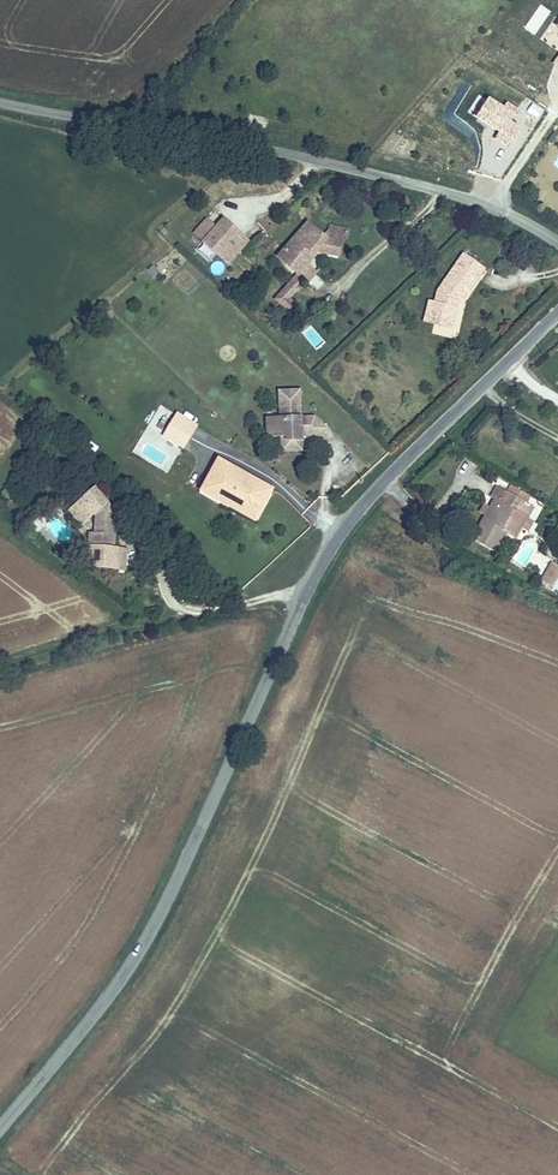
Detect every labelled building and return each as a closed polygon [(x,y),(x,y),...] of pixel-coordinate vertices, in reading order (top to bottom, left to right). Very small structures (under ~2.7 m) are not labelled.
[(243,241),(221,219),(200,241),(223,262),(243,241)] [(296,267),(302,272),(311,263),(309,262),(318,252),(317,251),(319,248),(341,253),(345,241),(351,233),(352,228),(334,224),(333,229),(327,235),(312,221),(282,253),(291,262),(296,267)] [(437,306),(431,325),(451,330),(458,306),(463,300),(464,302),(486,273),(467,258),(440,294),(437,306)] [(291,262),(280,273),(286,278),(296,267),(291,262)] [(286,278),(280,273),(270,284),(281,295),(286,289),(280,284),(286,278)] [(292,283),(286,278),(280,284),(286,289),(292,283)] [(437,306),(430,304),(425,323),(431,325),(437,306)] [(236,348),(222,345),(220,357),(233,360),(236,348)] [(281,417),(267,417),(267,436),(282,436),(287,436),(287,440),(301,439),(301,435),(304,431),(315,441),(327,428),(314,417),(300,417),(300,389),(280,390),(281,417)] [(170,471),(196,423),(159,403),(133,452),(142,456),(170,471)] [(287,436),(282,436),(282,451),(302,450),(301,439),(287,440),(287,436)] [(215,482),(207,495),(231,508),(234,501),(259,514),(272,489),(218,460),(208,478),(215,482)] [(215,482),(208,478),(201,491),(207,495),(215,482)] [(509,486),(505,493),(523,503),(527,496),(509,486)] [(492,500),(470,540),(493,553),(505,532),(515,538),(526,518),(525,517),(530,507),(523,503),(505,493),(495,487),(489,498),(492,500)] [(93,490),(69,516),(80,526),(91,515),(97,521),(97,535),(92,535),(93,548),(90,548),(91,556),(94,556),(94,563),(103,567),(121,567),(120,548),(117,548),(116,512),(93,490)] [(129,548),(120,548),(121,567),(130,567),(129,548)] [(553,561),(543,579),(555,587),(557,582),(557,564),(553,561)]
